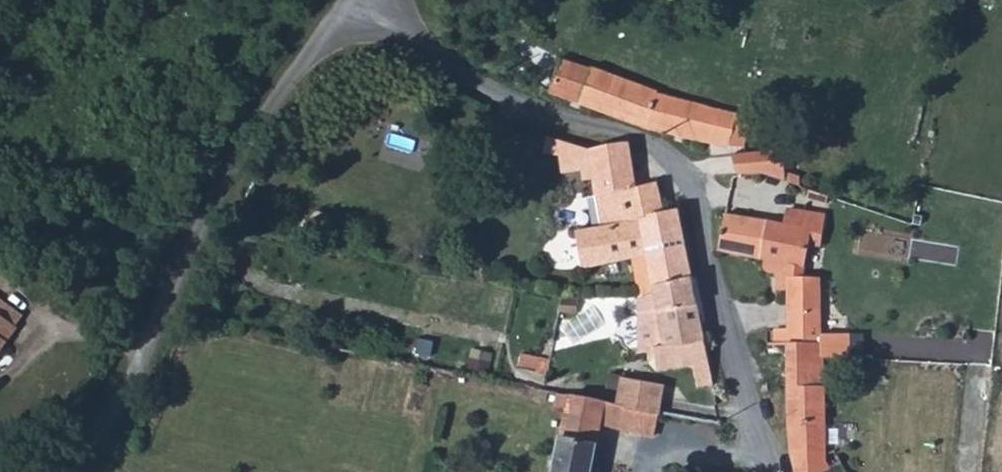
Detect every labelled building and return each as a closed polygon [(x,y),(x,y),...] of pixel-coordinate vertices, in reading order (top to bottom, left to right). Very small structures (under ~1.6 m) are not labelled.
[(727,144),(742,143),(747,115),(683,99),(654,92),(654,89),(601,69),(587,64),(585,66),(557,57),(553,68),(547,92),(570,100),(610,114),(647,127),(680,135),(700,140),(727,144)] [(584,147),(595,208),(598,223),(571,228),(580,266),(624,257),(643,253),(650,283),(689,275),(680,229),(676,207),(662,210),(658,196),(655,181),(652,181),(634,185),(629,160),(624,140),(591,145),(584,147)] [(733,173),(757,171),(750,151),(727,152),(733,173)] [(714,248),(731,252),(801,265),(808,241),(819,244),(821,230),(768,218),(746,215),(724,212),(721,215),(714,248)] [(640,291),(637,293),(637,296),(634,300),(635,320),(634,322),(636,344),(637,350),(654,347),(656,369),(690,364),(695,385),(712,382),(707,360),(702,338),(689,275),(650,283),(651,289),(640,291)] [(847,357),(846,334),(846,333),(818,333),(817,312),(820,312),(817,275),(787,276),(782,277),(782,290),(785,325),(772,325),(772,341),(783,341),(820,339),(819,357),(828,357),(847,357)] [(2,331),(0,330),(0,355),(2,352),(12,338),(2,331)] [(823,470),(823,441),(821,383),(820,363),(828,363),(828,357),(819,357),(820,339),(783,341),(784,366),(784,391),(785,441),(787,447),(792,471),(820,471),(823,470)] [(619,375),(613,402),(642,408),(653,409),(659,411),(663,383),(619,375)] [(555,391),(554,395),(553,402),(565,404),(560,433),(558,433),(554,453),(551,471),(590,471),(599,421),(623,425),(638,429),(642,408),(613,402),(598,399),(555,391)]
